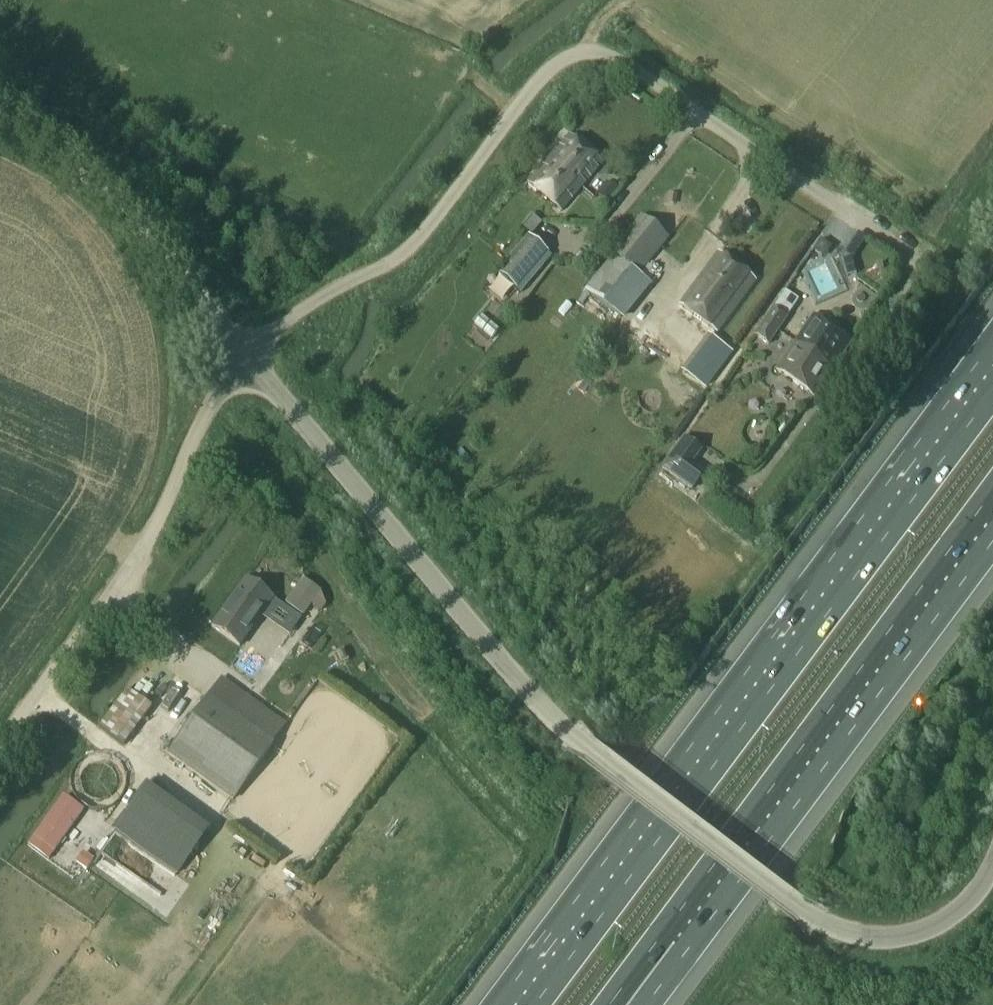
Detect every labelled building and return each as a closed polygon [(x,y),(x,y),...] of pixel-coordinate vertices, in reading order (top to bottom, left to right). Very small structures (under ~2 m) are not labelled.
[(528,183),(561,211),(602,164),(570,136),(534,177),(528,183)] [(608,203),(614,195),(603,186),(597,194),(608,203)] [(531,214),(519,228),(530,237),(541,223),(531,214)] [(614,254),(585,290),(622,319),(651,283),(641,274),(669,238),(641,215),(611,251),(614,254)] [(516,290),(548,252),(528,236),(497,273),(516,290)] [(718,253),(681,304),(719,331),(756,281),(718,253)] [(769,346),(788,318),(773,308),(754,336),(769,346)] [(776,372),(814,397),(825,381),(823,379),(837,358),(839,360),(850,344),(813,318),(776,372)] [(708,389),(732,352),(705,334),(681,372),(708,389)] [(683,437),(661,465),(690,487),(699,475),(688,467),(686,457),(695,446),(683,437)] [(246,579),(212,626),(240,646),(273,599),(246,579)] [(303,617),(312,604),(293,591),(285,603),(303,617)] [(152,707),(128,689),(127,688),(98,727),(123,745),(152,707)] [(287,724),(246,695),(232,715),(208,698),(168,753),(233,799),(287,724)] [(136,785),(106,830),(173,874),(203,829),(136,785)] [(47,842),(64,854),(93,816),(76,804),(47,842)] [(75,863),(86,871),(94,860),(83,852),(75,863)]
